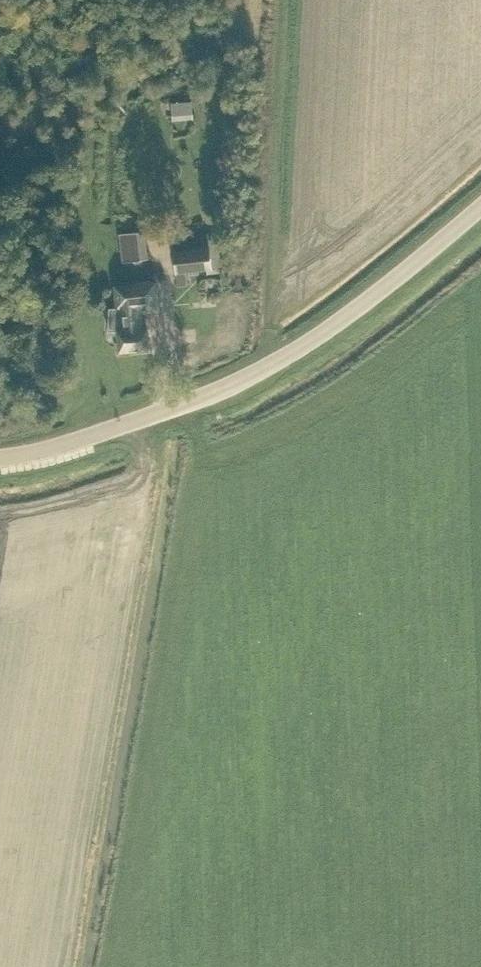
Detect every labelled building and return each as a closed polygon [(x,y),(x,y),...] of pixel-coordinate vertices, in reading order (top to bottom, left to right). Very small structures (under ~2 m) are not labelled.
[(172,120),(192,119),(191,101),(171,103),(172,120)] [(121,262),(140,260),(137,232),(118,234),(121,262)] [(171,237),(177,286),(186,285),(184,273),(207,270),(207,274),(222,272),(218,239),(208,240),(207,232),(171,237)] [(108,324),(121,322),(122,329),(117,330),(119,352),(149,349),(147,327),(142,327),(141,313),(159,311),(155,281),(114,286),(116,308),(109,308),(108,324)]
